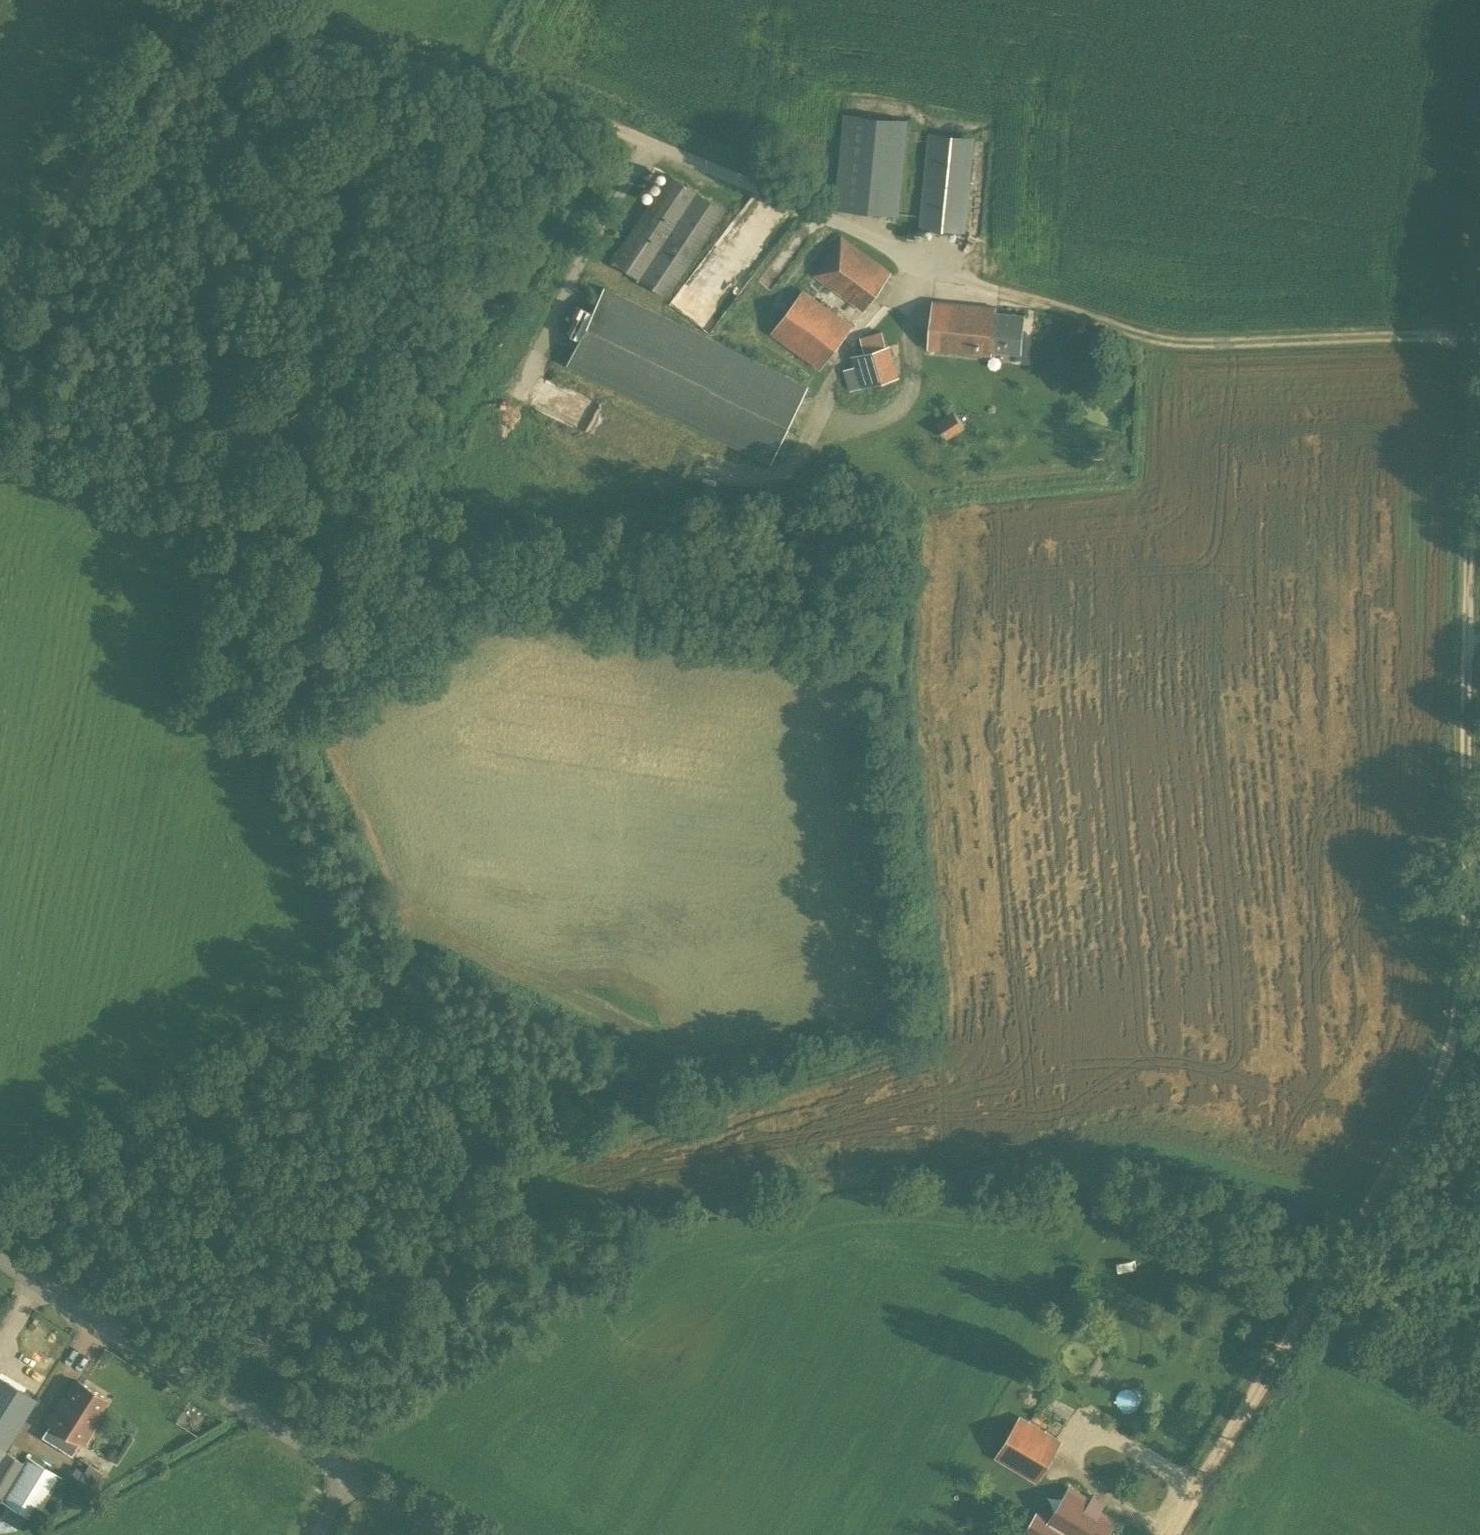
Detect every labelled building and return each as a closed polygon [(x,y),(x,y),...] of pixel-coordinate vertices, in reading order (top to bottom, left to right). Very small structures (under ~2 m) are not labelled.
[(906,138),(916,139),(917,129),(907,129),(907,120),(845,114),(836,208),(898,215),(906,138)] [(975,138),(927,133),(918,229),(966,232),(975,138)] [(666,175),(610,261),(666,297),(723,212),(666,175)] [(813,276),(814,275),(863,311),(891,272),(842,237),(813,276)] [(770,332),(820,369),(853,324),(803,288),(770,332)] [(569,365),(597,379),(770,462),(771,460),(801,398),(807,386),(605,289),(599,302),(569,365)] [(1020,353),(1024,315),(995,312),(996,308),(933,301),(929,348),(991,354),(991,350),(1020,353)] [(857,355),(866,386),(899,377),(890,346),(857,355)] [(698,439),(541,384),(531,411),(573,425),(571,433),(686,473),(698,439)] [(935,422),(947,439),(965,426),(954,410),(935,422)] [(5,1451),(37,1401),(33,1399),(0,1379),(0,1501),(1,1499),(2,1500),(25,1463),(5,1451)] [(66,1451),(75,1457),(95,1425),(91,1423),(106,1400),(78,1382),(65,1401),(62,1399),(46,1424),(73,1440),(66,1451)] [(994,1457),(1037,1483),(1063,1440),(1020,1414),(994,1457)] [(20,1527),(33,1517),(59,1475),(29,1457),(25,1463),(2,1500),(0,1504),(0,1530),(20,1527)] [(88,1464),(77,1482),(90,1491),(102,1473),(88,1464)] [(1070,1488),(1050,1522),(1072,1534),(1106,1534),(1115,1521),(1098,1511),(1101,1506),(1070,1488)]
